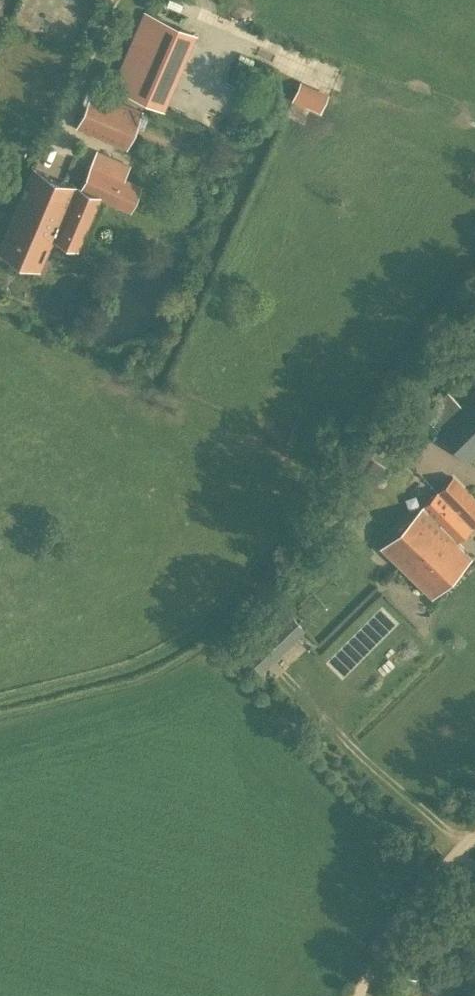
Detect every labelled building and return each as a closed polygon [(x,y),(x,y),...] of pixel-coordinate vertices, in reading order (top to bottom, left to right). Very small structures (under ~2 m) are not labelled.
[(165,108),(198,32),(144,9),(111,85),(165,108)] [(327,96),(300,84),(293,99),(320,110),(327,96)] [(126,148),(131,138),(143,107),(93,86),(76,126),(126,148)] [(33,166),(0,243),(0,249),(39,266),(51,238),(78,250),(100,197),(117,204),(128,177),(110,169),(115,156),(97,148),(80,187),(75,184),(75,185),(33,166)] [(426,417),(469,462),(474,456),(474,393),(462,405),(451,393),(426,417)] [(474,523),(474,498),(453,474),(381,545),(431,595),(471,555),(457,541),(474,523)] [(304,628),(290,614),(244,658),(257,672),(304,628)] [(384,995),(404,995),(415,977),(398,966),(381,994),(384,995)]
